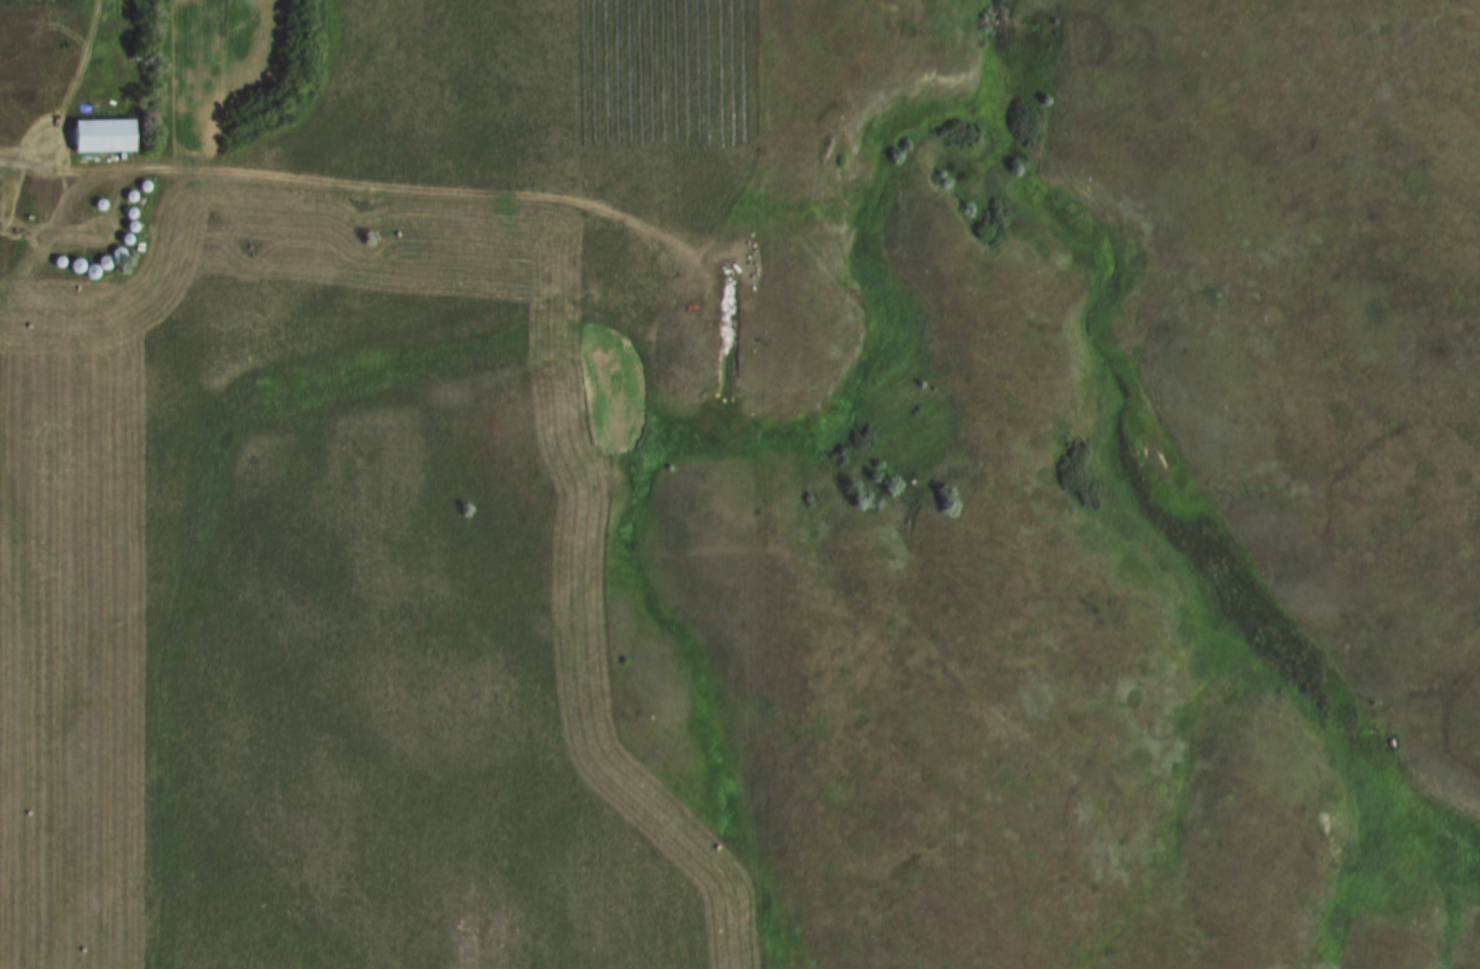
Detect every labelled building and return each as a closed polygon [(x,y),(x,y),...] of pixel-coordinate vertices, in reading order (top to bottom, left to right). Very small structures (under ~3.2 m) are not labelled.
[(75,153),(137,153),(137,121),(75,121),(75,153)]
